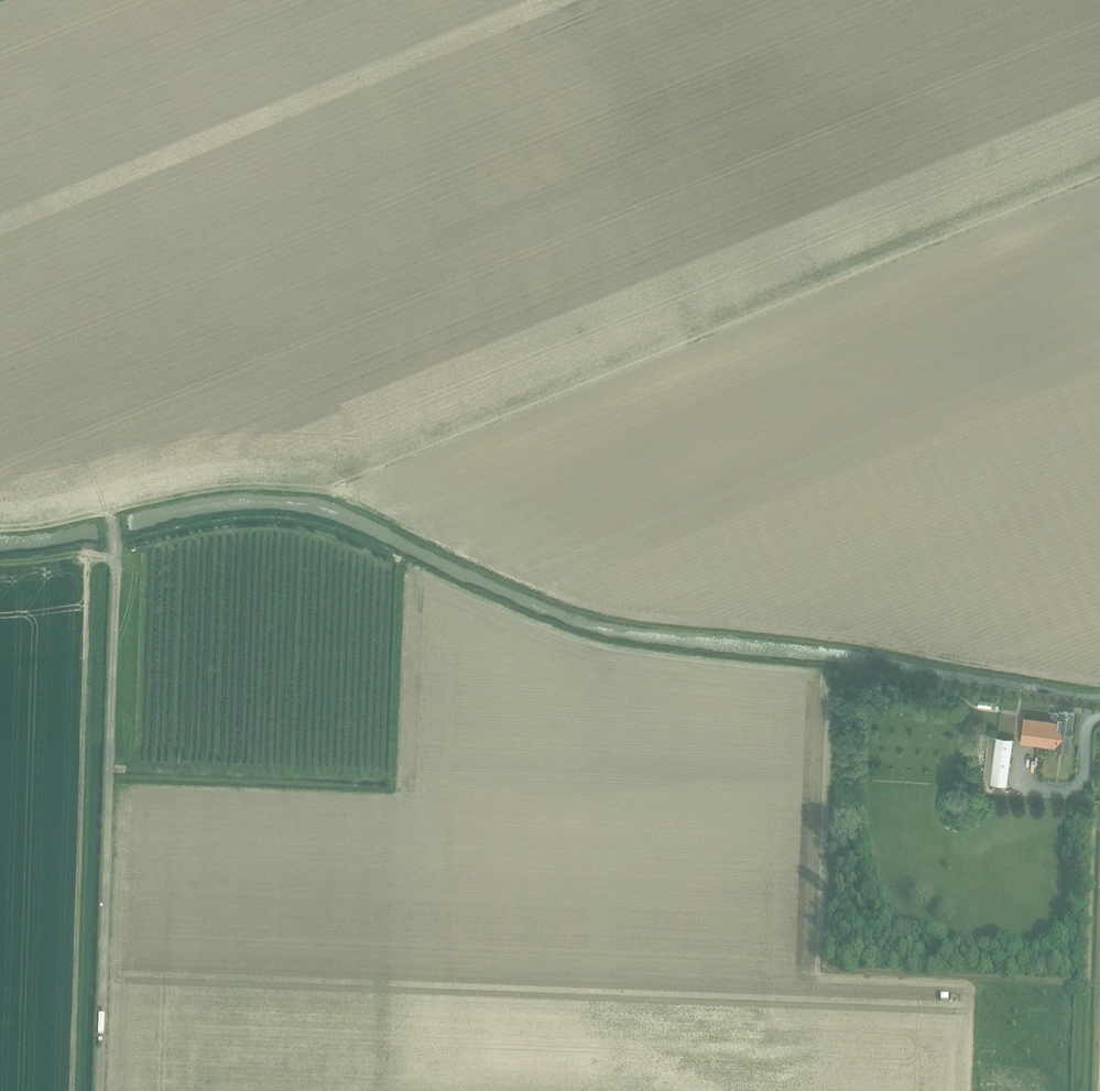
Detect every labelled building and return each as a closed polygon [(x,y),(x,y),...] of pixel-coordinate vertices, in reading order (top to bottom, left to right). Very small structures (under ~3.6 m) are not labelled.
[(1068,749),(1074,712),(1060,710),(1059,714),(1053,713),(1052,721),(1024,717),(1021,740),(1055,745),(1054,747),(1068,749)] [(996,736),(990,783),(1007,785),(1013,739),(996,736)]
